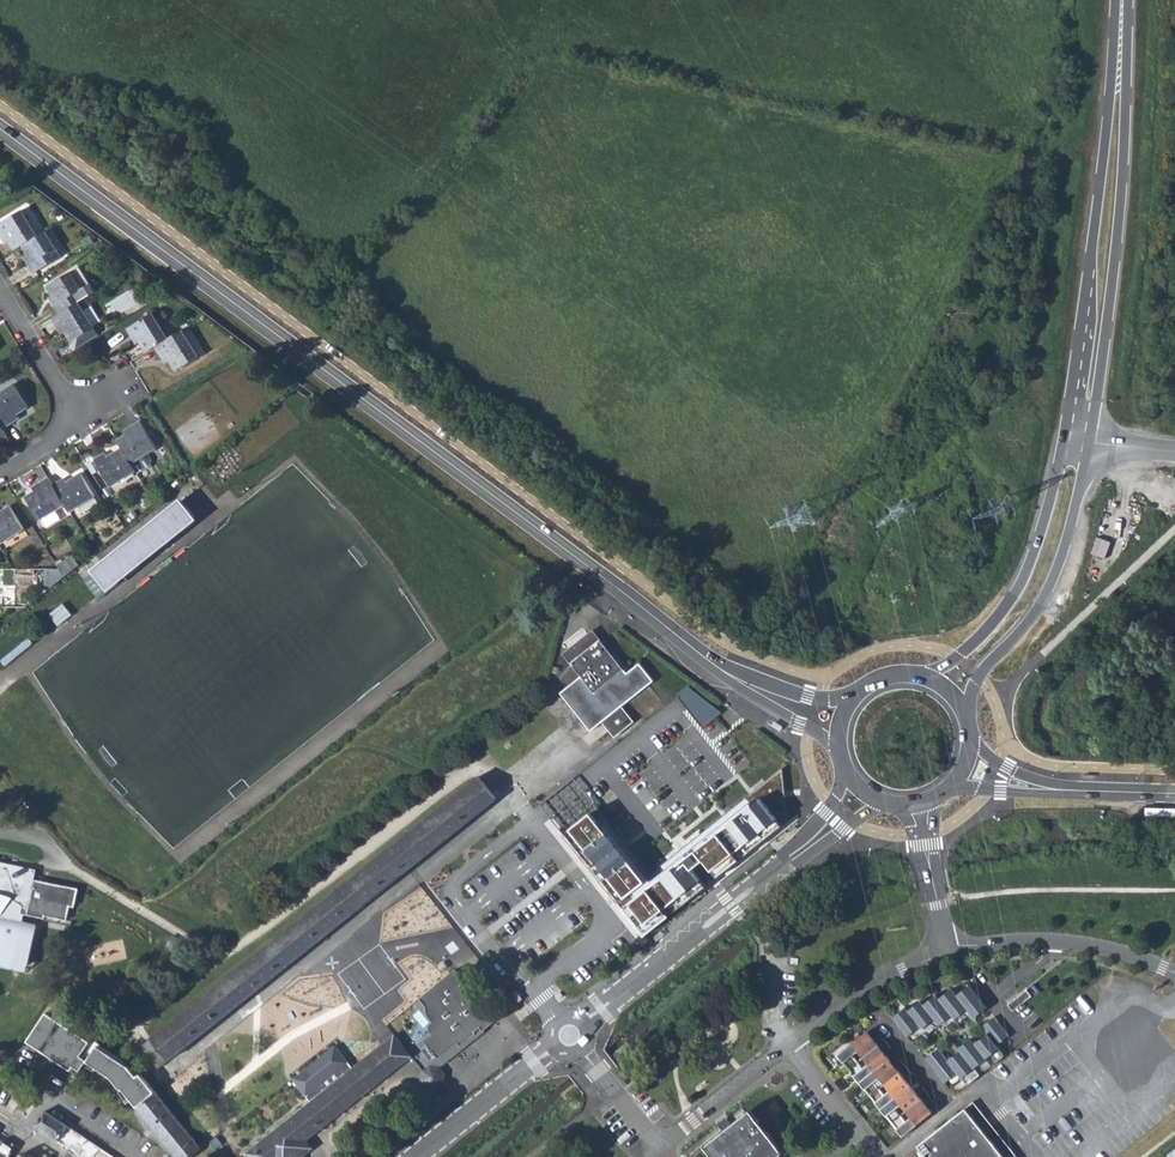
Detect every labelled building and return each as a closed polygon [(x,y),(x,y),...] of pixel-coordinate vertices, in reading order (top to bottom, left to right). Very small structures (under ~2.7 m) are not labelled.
[(16,250),(24,245),(39,236),(23,210),(0,224),(0,233),(3,237),(7,235),(16,250)] [(63,255),(47,230),(39,236),(24,245),(32,259),(28,261),(36,272),(63,255)] [(50,296),(61,313),(80,301),(75,294),(83,289),(72,271),(48,286),(53,294),(50,296)] [(75,294),(80,301),(96,291),(92,282),(83,289),(75,294)] [(95,326),(80,301),(61,313),(53,318),(60,328),(64,326),(73,340),(95,326)] [(136,334),(146,352),(156,346),(170,337),(153,311),(128,327),(133,336),(136,334)] [(201,356),(184,329),(170,337),(156,346),(163,357),(168,354),(172,361),(178,370),(201,356)] [(163,357),(168,363),(172,361),(168,354),(163,357)] [(1,427),(11,421),(9,416),(23,407),(8,384),(0,389),(0,426),(1,427)] [(118,440),(122,446),(132,462),(136,470),(137,471),(150,463),(151,458),(147,452),(157,446),(141,420),(130,427),(132,431),(126,435),(118,440)] [(123,431),(126,435),(132,431),(130,427),(123,431)] [(110,485),(136,470),(132,462),(122,446),(110,453),(107,450),(94,458),(110,485)] [(62,476),(52,483),(64,503),(68,509),(78,504),(92,494),(94,494),(80,471),(65,480),(62,476)] [(39,518),(64,503),(52,483),(48,476),(37,483),(39,487),(33,490),(25,495),(39,518)] [(78,504),(82,511),(97,502),(92,494),(78,504)] [(195,517),(183,502),(144,533),(93,572),(106,589),(195,517)] [(23,529),(8,506),(0,511),(0,543),(23,529)] [(67,560),(73,569),(79,564),(72,556),(67,560)] [(67,560),(59,568),(64,577),(73,569),(67,560)] [(46,586),(52,586),(64,577),(59,568),(46,568),(46,586)] [(50,613),(59,624),(73,613),(64,602),(50,613)] [(593,628),(563,651),(571,660),(601,637),(593,628)] [(571,660),(582,675),(562,692),(593,729),(605,720),(608,725),(616,735),(633,721),(622,707),(655,681),(640,663),(628,672),(601,637),(571,660)] [(688,686),(677,695),(703,727),(714,718),(717,716),(722,712),(688,686)] [(782,769),(651,874),(636,855),(597,805),(563,833),(644,936),(787,822),(782,769)] [(409,867),(495,798),(477,776),(392,845),(152,1038),(150,1040),(143,1045),(151,1055),(149,1057),(159,1068),(409,867)] [(19,962),(31,964),(39,925),(24,922),(26,913),(47,917),(47,915),(69,919),(72,905),(76,906),(80,887),(35,878),(37,869),(0,861),(0,958),(19,962)] [(664,935),(661,931),(653,938),(656,942),(664,935)] [(18,966),(19,962),(0,958),(0,963),(18,966)] [(456,968),(420,997),(427,1006),(427,1008),(428,1011),(429,1015),(431,1017),(432,1019),(433,1021),(432,1022),(430,1023),(429,1024),(428,1028),(430,1030),(422,1037),(426,1042),(420,1046),(431,1059),(436,1055),(439,1058),(446,1052),(450,1057),(463,1047),(461,1045),(477,1032),(476,1031),(481,1027),(484,1030),(484,1029),(497,1019),(482,1000),(477,1004),(466,990),(471,986),(456,968)] [(905,1007),(892,1017),(912,1042),(924,1032),(927,1035),(939,1025),(943,1029),(955,1019),(958,1023),(970,1013),(974,1017),(987,1007),(969,985),(957,995),(952,988),(939,999),(935,994),(923,1004),(920,1001),(908,1010),(905,1007)] [(1040,992),(1035,986),(1009,1006),(1014,1012),(1040,992)] [(515,990),(509,995),(517,1004),(522,999),(515,990)] [(420,997),(415,1001),(432,1022),(433,1021),(432,1019),(431,1017),(429,1015),(428,1011),(427,1008),(427,1006),(420,997)] [(91,1040),(47,1011),(28,1040),(49,1053),(72,1069),(75,1065),(81,1055),(91,1040)] [(938,1048),(925,1058),(945,1083),(957,1073),(967,1085),(981,1074),(975,1066),(987,1057),(993,1065),(1005,1055),(997,1045),(1009,1035),(994,1016),(981,1027),(987,1034),(975,1043),(971,1038),(958,1048),(960,1051),(948,1061),(938,1048)] [(431,1059),(432,1065),(443,1064),(486,1030),(484,1029),(484,1030),(481,1027),(476,1031),(477,1032),(461,1045),(463,1047),(450,1057),(446,1052),(439,1058),(436,1055),(431,1059)] [(872,1038),(866,1030),(860,1036),(866,1043),(872,1038)] [(860,1036),(838,1054),(849,1068),(885,1040),(879,1032),(872,1038),(866,1043),(860,1036)] [(294,1079),(312,1101),(242,1156),(303,1156),(304,1156),(314,1149),(307,1140),(413,1055),(396,1034),(354,1067),(336,1045),(294,1079)] [(890,1046),(885,1040),(849,1068),(859,1082),(882,1064),(877,1057),(884,1052),(890,1046)] [(201,1148),(142,1074),(139,1076),(130,1065),(98,1044),(88,1059),(112,1075),(123,1089),(124,1088),(179,1156),(190,1156),(201,1148)] [(889,1058),(884,1052),(877,1057),(882,1064),(889,1058)] [(85,1057),(81,1055),(75,1065),(78,1067),(82,1069),(88,1059),(85,1057)] [(894,1064),(889,1058),(882,1064),(887,1070),(894,1064)] [(887,1070),(882,1064),(859,1082),(870,1095),(906,1066),(900,1059),(894,1064),(887,1070)] [(432,1065),(425,1071),(424,1080),(430,1078),(435,1077),(441,1067),(432,1065)] [(906,1066),(870,1095),(881,1109),(904,1090),(899,1084),(905,1078),(912,1073),(906,1066)] [(447,1074),(441,1067),(435,1077),(430,1078),(424,1080),(429,1087),(438,1088),(446,1083),(447,1074)] [(12,1076),(8,1082),(13,1085),(17,1079),(12,1076)] [(910,1085),(905,1078),(899,1084),(904,1090),(910,1085)] [(915,1091),(910,1085),(904,1090),(909,1097),(915,1091)] [(909,1097),(904,1090),(881,1109),(891,1122),(928,1093),(922,1086),(915,1091),(909,1097)] [(933,1100),(928,1093),(891,1122),(902,1136),(926,1118),(920,1111),(927,1105),(933,1100)] [(920,1145),(930,1156),(1022,1156),(977,1100),(920,1145)] [(772,1107),(768,1109),(774,1118),(781,1112),(776,1104),(772,1107)] [(932,1112),(927,1105),(920,1111),(926,1118),(932,1112)] [(79,1155),(81,1156),(93,1156),(99,1147),(65,1123),(45,1111),(35,1126),(69,1149),(73,1144),(82,1150),(79,1155)] [(749,1117),(713,1145),(715,1147),(711,1150),(717,1156),(775,1156),(778,1155),(776,1153),(778,1151),(754,1119),(752,1120),(749,1117)] [(14,1149),(3,1141),(0,1145),(0,1156),(9,1156),(14,1149)] [(99,1147),(93,1156),(114,1156),(99,1147)]
